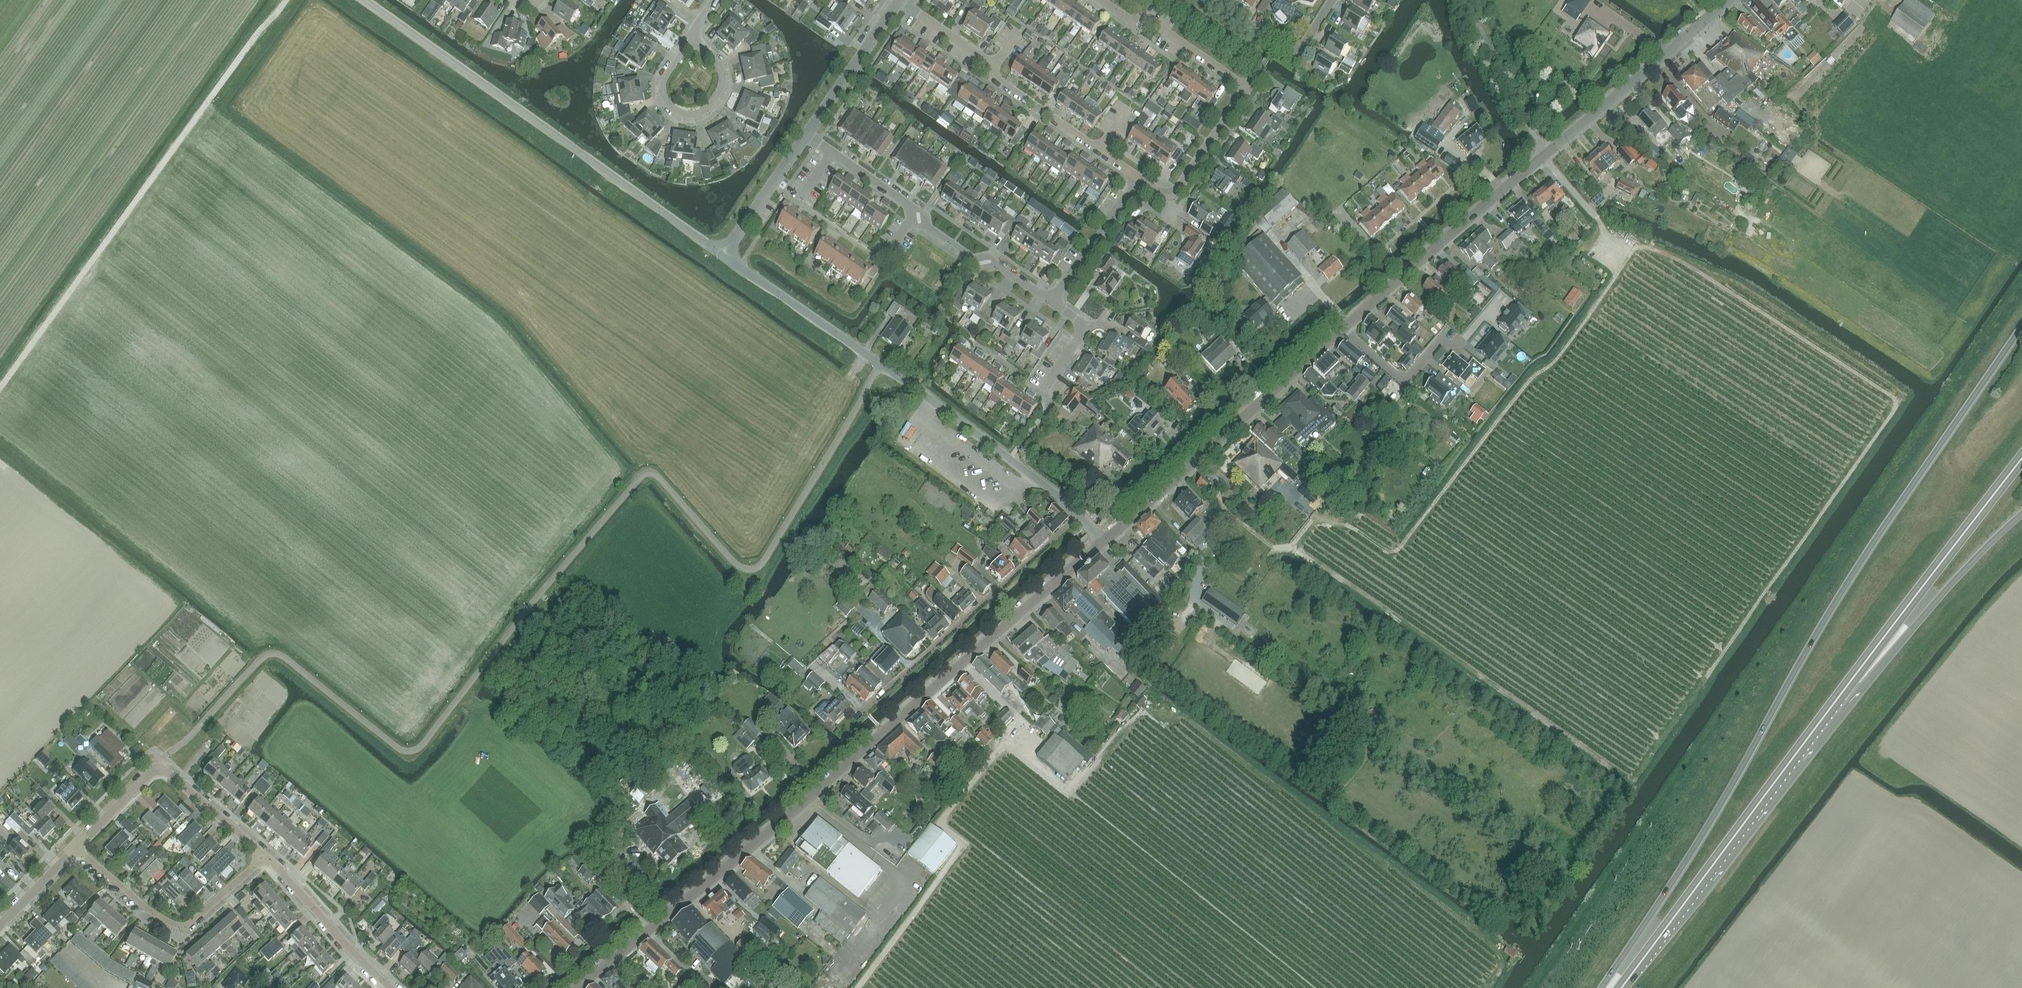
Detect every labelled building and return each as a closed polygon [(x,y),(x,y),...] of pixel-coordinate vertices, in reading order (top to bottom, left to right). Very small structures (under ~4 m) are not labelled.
[(460,0),(440,0),(436,5),(432,11),(436,13),(440,8),(439,8),(440,7),(442,9),(446,2),(454,8),(460,0)] [(454,8),(463,14),(458,20),(459,21),(457,24),(461,27),(463,24),(464,24),(471,13),(466,10),(473,0),(460,0),(454,8)] [(569,24),(579,10),(564,0),(563,0),(553,14),(569,24)] [(580,2),(591,9),(594,3),(589,0),(581,0),(580,2)] [(653,17),(668,28),(670,25),(671,26),(676,20),(674,19),(674,18),(664,11),(668,6),(659,0),(656,0),(647,13),(653,17)] [(848,3),(843,0),(834,0),(833,1),(840,6),(834,14),(850,26),(852,24),(853,25),(858,18),(856,17),(857,17),(844,8),(848,3)] [(949,0),(935,0),(939,3),(933,12),(941,17),(944,13),(947,16),(953,7),(947,3),(949,0)] [(1003,1),(1010,6),(1017,11),(1018,8),(1024,0),(1004,0),(1003,1)] [(1063,0),(1050,0),(1047,4),(1055,11),(1063,0)] [(1074,4),(1068,0),(1063,0),(1055,11),(1064,17),(1074,4)] [(1242,4),(1251,10),(1257,0),(1244,0),(1242,4)] [(1285,0),(1268,0),(1272,2),(1271,3),(1275,7),(1273,9),(1273,11),(1271,12),(1274,17),(1277,20),(1280,24),(1285,26),(1288,23),(1291,25),(1291,27),(1295,29),(1298,28),(1300,25),(1303,18),(1289,10),(1293,5),(1285,0)] [(1350,1),(1354,4),(1368,13),(1376,0),(1350,0),(1350,1)] [(1587,0),(1571,0),(1563,12),(1568,16),(1570,13),(1578,19),(1590,2),(1587,0)] [(1787,0),(1772,0),(1779,8),(1787,1),(1787,0)] [(1843,5),(1847,0),(1830,0),(1840,8),(1843,5)] [(1929,24),(1935,15),(1914,0),(1906,0),(1903,5),(1892,20),(1919,39),(1929,24)] [(436,5),(431,2),(428,7),(432,11),(436,5)] [(973,33),(984,17),(978,13),(981,9),(972,3),(966,13),(970,16),(963,27),(973,33)] [(797,9),(803,13),(806,8),(801,4),(797,9)] [(1073,23),(1082,10),(1074,4),(1064,17),(1073,23)] [(1753,9),(1752,10),(1765,24),(1765,23),(1774,33),(1780,39),(1783,37),(1788,43),(1792,43),(1800,36),(1792,29),(1793,28),(1782,16),(1776,22),(1772,18),(1772,17),(1759,4),(1758,5),(1756,4),(1753,7),(1753,9)] [(488,30),(499,14),(485,5),(474,20),(488,30)] [(1010,6),(1006,13),(1007,14),(1010,16),(1012,17),(1013,17),(1017,11),(1010,6)] [(1347,13),(1342,22),(1345,25),(1344,27),(1351,31),(1352,29),(1356,32),(1358,29),(1363,33),(1369,22),(1364,19),(1365,17),(1351,8),(1346,6),(1343,11),(1347,13)] [(821,15),(816,22),(829,31),(832,26),(844,35),(845,34),(846,35),(851,29),(849,28),(850,26),(834,14),(827,10),(823,16),(821,15)] [(1082,29),(1091,16),(1082,10),(1073,23),(1082,29)] [(743,24),(735,17),(730,12),(722,22),(726,26),(718,35),(719,36),(717,37),(723,42),(725,41),(727,43),(739,29),(743,24)] [(1844,14),(1832,26),(1843,36),(1855,24),(1844,14)] [(1091,35),(1101,22),(1091,16),(1082,29),(1091,35)] [(666,30),(668,28),(653,17),(649,22),(643,18),(637,27),(648,35),(651,30),(661,37),(662,36),(663,37),(668,31),(666,30)] [(984,17),(973,33),(982,40),(990,29),(994,32),(998,35),(1004,25),(1001,23),(993,17),(990,21),(984,17)] [(1592,60),(1610,34),(1588,18),(1577,34),(1579,35),(1574,41),(1587,50),(1584,54),(1592,60)] [(1766,34),(1763,31),(1760,28),(1760,27),(1751,18),(1748,20),(1746,18),(1739,24),(1751,36),(1755,32),(1758,36),(1761,38),(1766,34)] [(1797,18),(1791,23),(1795,27),(1801,22),(1797,18)] [(561,26),(556,30),(548,20),(537,29),(542,35),(537,38),(542,49),(550,45),(551,45),(562,36),(567,42),(575,36),(561,26)] [(495,35),(492,47),(504,50),(506,44),(509,42),(515,44),(514,47),(523,49),(524,45),(532,47),(533,39),(526,37),(527,35),(519,33),(521,25),(507,21),(502,37),(495,35)] [(495,35),(501,25),(497,22),(490,32),(495,35)] [(584,25),(578,33),(585,38),(590,30),(584,25)] [(773,26),(765,31),(769,36),(776,31),(773,26)] [(757,35),(752,30),(748,28),(744,33),(739,29),(727,43),(729,45),(728,46),(734,51),(735,50),(736,50),(744,41),(748,45),(757,35)] [(1108,49),(1117,36),(1108,30),(1099,43),(1108,49)] [(642,43),(645,38),(635,31),(625,45),(646,59),(648,57),(649,58),(654,52),(652,51),(652,50),(642,43)] [(1028,41),(1032,35),(1027,31),(1022,37),(1028,41)] [(1735,33),(1715,59),(1729,69),(1745,80),(1752,85),(1758,77),(1751,72),(1761,59),(1765,54),(1764,54),(1763,54),(1735,33)] [(1769,33),(1765,37),(1770,42),(1774,38),(1769,33)] [(1339,59),(1348,44),(1334,35),(1328,44),(1324,41),(1321,46),(1325,49),(1339,59)] [(1117,55),(1126,42),(1117,36),(1108,49),(1117,55)] [(899,62),(911,45),(901,38),(896,45),(891,42),(884,51),(885,52),(881,57),(887,61),(890,56),(899,62)] [(922,49),(926,43),(925,42),(922,41),(919,45),(916,48),(911,45),(899,62),(898,63),(908,69),(910,65),(920,51),(922,49)] [(1126,62),(1135,48),(1126,42),(1117,55),(1126,62)] [(644,62),(646,59),(625,45),(615,59),(626,67),(629,62),(639,69),(640,68),(641,69),(646,63),(644,62)] [(744,72),(771,65),(768,54),(767,47),(766,45),(751,48),(753,54),(748,55),(748,59),(742,60),(742,61),(740,62),(742,69),(744,69),(744,72)] [(1135,68),(1144,55),(1135,48),(1126,62),(1135,68)] [(1030,65),(1025,61),(1031,52),(1027,50),(1021,58),(1021,59),(1011,73),(1021,79),(1030,65)] [(920,72),(929,57),(920,51),(910,65),(920,72)] [(1316,70),(1312,77),(1322,83),(1326,76),(1327,77),(1336,63),(1322,54),(1317,51),(1314,56),(1319,59),(1313,68),(1316,70)] [(926,82),(939,64),(941,62),(945,56),(941,53),(935,61),(929,57),(920,72),(917,76),(926,82)] [(1815,53),(1808,59),(1814,67),(1822,60),(1815,53)] [(1143,74),(1153,61),(1144,55),(1135,68),(1143,74)] [(1055,59),(1051,56),(1045,64),(1040,72),(1030,86),(1039,92),(1049,78),(1052,74),(1047,70),(1055,59)] [(1346,58),(1342,64),(1347,66),(1352,70),(1356,64),(1350,61),(1346,58)] [(1045,64),(1042,61),(1036,69),(1030,65),(1021,79),(1030,86),(1040,72),(1045,64)] [(1061,61),(1052,74),(1054,75),(1058,70),(1059,70),(1061,67),(1061,66),(1063,62),(1061,61)] [(1153,80),(1162,67),(1153,61),(1143,74),(1153,80)] [(938,85),(948,70),(939,64),(926,82),(927,83),(929,79),(938,85)] [(1092,72),(1096,74),(1101,78),(1104,73),(1110,65),(1107,64),(1101,72),(1098,70),(1099,69),(1096,67),(1092,72)] [(747,83),(754,81),(755,85),(759,84),(761,90),(775,87),(771,65),(744,72),(745,75),(743,75),(745,82),(747,82),(747,83)] [(1729,69),(1715,81),(1702,65),(1684,81),(1710,112),(1723,101),(1728,107),(1752,85),(1745,80),(1729,69)] [(1179,87),(1189,72),(1179,66),(1169,80),(1164,88),(1168,91),(1173,83),(1179,87)] [(1349,76),(1352,70),(1347,66),(1343,72),(1349,76)] [(696,67),(690,78),(702,84),(708,73),(696,67)] [(962,81),(958,78),(958,77),(948,70),(938,85),(939,86),(936,90),(945,96),(946,94),(951,98),(962,81)] [(1189,72),(1179,87),(1184,90),(1182,94),(1179,98),(1183,101),(1198,79),(1197,77),(1194,74),(1192,75),(1189,72)] [(878,74),(875,78),(883,84),(888,77),(882,73),(881,75),(878,74)] [(1107,82),(1110,77),(1104,73),(1101,78),(1107,82)] [(1039,92),(1039,93),(1039,94),(1047,100),(1048,100),(1049,99),(1055,90),(1061,94),(1070,81),(1060,74),(1057,78),(1055,82),(1049,78),(1039,92)] [(638,81),(626,83),(625,77),(612,79),(613,85),(614,96),(640,92),(639,89),(641,89),(640,81),(638,81)] [(1198,100),(1207,85),(1198,79),(1183,101),(1186,104),(1192,96),(1198,100)] [(968,84),(967,84),(962,81),(951,98),(951,99),(965,109),(977,91),(968,84)] [(1207,85),(1198,100),(1202,103),(1198,108),(1204,111),(1205,109),(1210,112),(1217,103),(1212,99),(1217,92),(1216,90),(1213,87),(1211,88),(1207,85)] [(1273,102),(1270,107),(1279,113),(1282,108),(1289,113),(1300,97),(1287,88),(1283,94),(1281,92),(1280,91),(1279,91),(1278,91),(1277,91),(1276,91),(1275,91),(1274,92),(1273,92),(1272,93),(1271,94),(1271,95),(1271,96),(1271,97),(1271,98),(1271,99),(1271,100),(1272,101),(1273,102)] [(987,97),(974,115),(983,121),(986,118),(993,108),(994,108),(996,104),(991,100),(996,92),(992,89),(988,95),(987,97)] [(1686,113),(1693,106),(1688,101),(1686,102),(1675,89),(1664,98),(1675,111),(1672,113),(1680,122),(1688,115),(1686,113)] [(1066,110),(1075,97),(1066,90),(1057,104),(1066,110)] [(974,115),(987,97),(977,91),(965,109),(974,115)] [(641,103),(643,102),(642,95),(640,95),(640,92),(614,96),(616,107),(613,107),(615,124),(619,122),(631,115),(629,105),(642,103),(641,103)] [(761,107),(767,109),(771,99),(760,94),(757,100),(746,95),(744,95),(741,102),(742,102),(741,105),(758,113),(761,107)] [(1075,116),(1084,103),(1075,97),(1066,110),(1075,116)] [(1473,97),(1467,101),(1473,113),(1479,110),(1473,97)] [(1149,102),(1145,109),(1158,117),(1162,111),(1149,102)] [(955,114),(960,107),(954,103),(949,111),(955,114)] [(1084,122),(1093,109),(1084,103),(1075,116),(1084,122)] [(1449,104),(1432,127),(1442,135),(1459,113),(1449,104)] [(765,115),(758,113),(741,105),(740,108),(738,107),(735,114),(737,115),(737,116),(748,121),(746,126),(757,131),(765,115)] [(1007,117),(1012,109),(1008,106),(1004,112),(1003,114),(993,128),(1002,135),(1012,121),(1007,117)] [(1003,114),(994,108),(993,108),(986,118),(983,121),(993,128),(1003,114)] [(1093,129),(1102,116),(1093,109),(1084,122),(1093,129)] [(929,115),(934,119),(938,114),(932,110),(929,115)] [(1714,120),(1728,130),(1736,120),(1722,110),(1714,120)] [(849,137),(862,117),(853,111),(840,131),(849,137)] [(1662,134),(1668,129),(1662,122),(1663,121),(1657,114),(1654,116),(1649,111),(1640,120),(1650,132),(1656,127),(1662,134)] [(946,112),(942,119),(952,125),(956,119),(946,112)] [(642,135),(655,122),(653,120),(654,118),(649,113),(648,114),(647,114),(638,123),(631,115),(619,122),(630,133),(638,140),(643,136),(642,135)] [(1258,113),(1246,130),(1259,139),(1264,142),(1272,131),(1276,133),(1280,127),(1283,123),(1273,116),(1269,121),(1258,113)] [(1147,133),(1142,129),(1149,119),(1143,115),(1136,125),(1137,126),(1127,140),(1137,147),(1147,133)] [(858,146),(872,124),(862,117),(849,137),(853,139),(851,141),(858,146)] [(1191,126),(1197,131),(1202,125),(1195,120),(1191,126)] [(775,129),(778,124),(774,121),(770,126),(775,129)] [(1012,121),(1002,135),(1012,141),(1010,144),(1015,148),(1017,144),(1027,131),(1012,121)] [(642,135),(643,136),(650,143),(645,148),(656,158),(662,146),(655,139),(663,130),(663,129),(664,128),(659,123),(657,124),(655,122),(642,135)] [(746,144),(740,132),(735,135),(729,124),(728,125),(727,123),(720,127),(721,129),(719,130),(728,146),(737,141),(741,147),(746,144)] [(954,123),(951,129),(960,134),(963,129),(954,123)] [(883,132),(872,124),(858,146),(863,149),(864,147),(869,151),(883,132)] [(1668,133),(1680,145),(1689,137),(1678,124),(1668,133)] [(1423,125),(1415,139),(1435,152),(1444,138),(1425,127),(1423,125)] [(1477,125),(1457,141),(1468,155),(1488,139),(1477,125)] [(1156,160),(1168,142),(1163,138),(1165,134),(1168,130),(1164,128),(1162,131),(1146,153),(1156,160)] [(1162,131),(1158,129),(1155,133),(1152,136),(1147,133),(1137,147),(1146,153),(1162,131)] [(715,147),(706,151),(709,156),(712,155),(716,161),(722,157),(721,156),(731,151),(728,146),(719,130),(716,131),(715,130),(708,134),(709,135),(709,136),(715,147)] [(893,139),(883,132),(869,151),(880,158),(893,139)] [(683,155),(686,136),(683,136),(683,134),(675,133),(675,135),(674,135),(673,147),(667,147),(665,159),(676,161),(677,154),(683,155)] [(683,155),(682,162),(700,164),(699,167),(709,168),(706,155),(701,154),(701,151),(695,150),(697,138),(696,138),(696,136),(689,135),(689,137),(686,136),(683,155)] [(1033,155),(1043,142),(1033,136),(1024,149),(1033,155)] [(1660,164),(1666,156),(1645,140),(1639,149),(1660,164)] [(903,166),(916,147),(907,141),(894,161),(903,166)] [(975,152),(977,146),(963,141),(961,147),(975,152)] [(1042,161),(1051,148),(1043,142),(1033,155),(1042,161)] [(1168,142),(1156,160),(1165,167),(1170,159),(1175,163),(1176,162),(1179,164),(1185,156),(1182,154),(1182,153),(1178,150),(1179,149),(1168,142)] [(1257,161),(1263,152),(1253,145),(1250,150),(1238,142),(1226,159),(1239,168),(1249,155),(1257,161)] [(1634,161),(1635,160),(1641,155),(1643,154),(1639,149),(1635,153),(1628,144),(1624,147),(1618,152),(1629,165),(1634,161)] [(1614,153),(1612,154),(1604,145),(1594,154),(1609,171),(1612,169),(1621,161),(1614,153)] [(911,176),(926,154),(916,147),(903,166),(906,169),(905,171),(911,176)] [(1051,167),(1060,154),(1051,148),(1042,161),(1051,167)] [(1789,148),(1781,160),(1790,166),(1798,155),(1789,148)] [(1748,153),(1742,162),(1749,167),(1755,159),(1748,153)] [(937,162),(926,154),(911,176),(917,180),(919,178),(923,181),(937,162)] [(1069,161),(1069,160),(1060,154),(1051,167),(1060,174),(1063,170),(1069,161)] [(1597,181),(1609,171),(1594,154),(1584,162),(1591,171),(1589,173),(1597,181)] [(1449,155),(1444,161),(1454,168),(1458,162),(1459,161),(1449,155)] [(1645,160),(1641,155),(1635,160),(1634,161),(1639,166),(1645,160)] [(1072,176),(1081,163),(1071,157),(1069,160),(1069,161),(1063,170),(1072,176)] [(976,167),(979,163),(972,158),(969,163),(976,167)] [(947,169),(937,162),(923,181),(934,188),(947,169)] [(1435,182),(1443,175),(1432,162),(1427,166),(1423,162),(1419,165),(1435,182)] [(1080,182),(1090,169),(1081,163),(1072,176),(1080,182)] [(1436,183),(1435,182),(1419,165),(1416,168),(1420,172),(1415,176),(1427,190),(1436,183)] [(1089,188),(1098,175),(1090,169),(1080,182),(1089,188)] [(1235,186),(1241,177),(1230,169),(1226,174),(1220,169),(1212,181),(1218,185),(1214,190),(1223,196),(1226,191),(1231,183),(1235,186)] [(989,171),(986,176),(994,181),(997,176),(989,171)] [(1357,173),(1354,177),(1360,181),(1363,176),(1357,173)] [(951,205),(960,191),(955,187),(959,182),(949,175),(942,186),(947,189),(941,198),(951,205)] [(1099,195),(1108,182),(1098,175),(1089,188),(1099,195)] [(1753,175),(1746,184),(1752,188),(1759,179),(1753,175)] [(1427,190),(1415,176),(1410,180),(1407,176),(1403,179),(1418,197),(1419,197),(1427,190)] [(838,197),(847,184),(837,177),(828,191),(838,197)] [(1637,187),(1622,178),(1616,190),(1630,198),(1637,187)] [(1410,204),(1418,197),(1403,179),(1399,182),(1403,186),(1399,191),(1410,204)] [(1552,183),(1542,191),(1550,201),(1557,210),(1561,214),(1565,211),(1558,202),(1563,197),(1552,183)] [(846,203),(856,190),(847,184),(838,197),(846,203)] [(960,211),(975,189),(971,186),(969,189),(965,194),(960,191),(951,205),(960,211)] [(1380,188),(1376,192),(1381,198),(1384,195),(1386,194),(1380,188)] [(975,189),(960,211),(963,213),(961,215),(968,220),(979,204),(974,200),(978,195),(973,192),(976,189),(975,189)] [(855,209),(864,196),(856,190),(846,203),(855,209)] [(1297,206),(1296,205),(1283,190),(1257,213),(1261,216),(1254,222),(1266,237),(1273,231),(1271,228),(1297,206)] [(1557,210),(1550,201),(1542,191),(1532,199),(1540,209),(1546,204),(1554,213),(1552,214),(1555,218),(1561,214),(1557,210)] [(1404,209),(1393,196),(1388,200),(1384,195),(1381,198),(1380,198),(1386,205),(1396,216),(1404,209)] [(871,206),(874,202),(864,196),(855,209),(864,215),(871,206)] [(979,204),(968,220),(975,224),(976,222),(979,224),(995,201),(990,198),(984,207),(979,204)] [(1396,216),(1386,205),(1380,198),(1377,202),(1381,206),(1376,210),(1388,224),(1396,217),(1396,216)] [(997,207),(999,204),(1002,201),(998,199),(996,202),(995,201),(979,224),(988,231),(1002,211),(997,207)] [(1031,200),(1028,205),(1035,210),(1039,205),(1031,200)] [(783,232),(796,213),(789,208),(790,205),(785,201),(776,214),(782,218),(776,226),(783,232)] [(1212,214),(1199,205),(1196,203),(1188,215),(1203,225),(1200,230),(1205,234),(1209,237),(1215,228),(1207,222),(1212,214)] [(1513,207),(1508,212),(1509,214),(1513,220),(1508,224),(1517,235),(1531,223),(1543,238),(1550,232),(1538,217),(1529,206),(1527,208),(1522,203),(1515,209),(1513,207)] [(880,212),(871,206),(864,215),(861,219),(870,225),(880,212)] [(1234,212),(1239,216),(1242,211),(1237,207),(1234,212)] [(1388,224),(1376,210),(1371,214),(1367,210),(1364,213),(1380,231),(1388,224)] [(1016,222),(1007,215),(1008,214),(1002,211),(988,231),(998,237),(1004,229),(1008,233),(1012,228),(1016,222)] [(880,212),(870,225),(880,232),(889,218),(880,212)] [(804,218),(799,215),(796,213),(783,232),(791,237),(804,218)] [(1379,231),(1380,231),(1364,213),(1360,216),(1364,220),(1359,224),(1371,238),(1379,231)] [(1289,226),(1298,218),(1295,214),(1286,223),(1289,226)] [(1021,246),(1031,232),(1026,229),(1029,224),(1019,217),(1016,222),(1012,228),(1017,231),(1011,239),(1021,246)] [(799,242),(812,224),(804,218),(791,237),(799,242)] [(1135,238),(1141,242),(1152,226),(1142,219),(1135,230),(1126,223),(1119,233),(1132,242),(1135,238)] [(1223,222),(1217,230),(1226,236),(1231,227),(1223,222)] [(806,248),(819,229),(812,224),(799,242),(806,248)] [(1064,225),(1060,231),(1065,235),(1070,229),(1064,225)] [(1154,243),(1161,232),(1152,226),(1141,242),(1147,246),(1144,250),(1152,256),(1159,246),(1154,243)] [(1190,269),(1195,262),(1205,248),(1196,242),(1200,236),(1189,228),(1184,234),(1191,239),(1181,253),(1182,253),(1177,260),(1190,269)] [(1493,250),(1487,244),(1491,241),(1480,230),(1469,241),(1484,257),(1488,254),(1489,255),(1493,250)] [(1509,230),(1498,240),(1507,250),(1518,240),(1509,230)] [(821,261),(834,243),(827,238),(828,235),(823,231),(816,241),(821,245),(813,256),(821,261)] [(1021,246),(1030,253),(1043,234),(1039,231),(1036,236),(1031,232),(1021,246)] [(1301,278),(1264,236),(1260,231),(1238,250),(1243,254),(1234,262),(1266,298),(1271,304),(1301,278)] [(1117,232),(1111,242),(1115,244),(1121,235),(1117,232)] [(1302,232),(1287,245),(1300,261),(1315,248),(1302,232)] [(1040,259),(1049,245),(1044,242),(1048,237),(1043,234),(1030,253),(1040,259)] [(1214,240),(1220,244),(1224,238),(1219,234),(1214,240)] [(1049,245),(1040,259),(1049,266),(1052,263),(1056,266),(1060,261),(1068,251),(1070,246),(1069,245),(1062,240),(1060,241),(1058,244),(1054,249),(1049,245)] [(1469,241),(1459,249),(1470,260),(1472,258),(1476,262),(1478,263),(1480,262),(1482,261),(1481,260),(1484,257),(1469,241)] [(842,248),(838,245),(834,243),(821,261),(829,267),(842,248)] [(900,245),(897,249),(903,253),(906,249),(900,245)] [(1544,247),(1541,252),(1552,260),(1555,255),(1553,254),(1554,254),(1544,247)] [(849,253),(842,248),(829,267),(836,272),(849,253)] [(1321,257),(1325,252),(1319,248),(1315,253),(1321,257)] [(1171,256),(1165,252),(1159,262),(1164,266),(1171,256)] [(844,277),(857,259),(849,253),(836,272),(844,277)] [(1494,260),(1489,255),(1488,254),(1484,257),(1481,260),(1487,266),(1494,260)] [(1095,288),(1108,297),(1121,279),(1110,272),(1115,264),(1107,258),(1099,270),(1105,274),(1095,288)] [(1328,281),(1342,269),(1332,258),(1318,270),(1328,281)] [(865,264),(861,261),(857,259),(844,277),(852,283),(865,264)] [(1494,260),(1487,266),(1492,271),(1498,265),(1494,260)] [(1478,279),(1478,280),(1467,270),(1462,275),(1449,262),(1444,267),(1444,266),(1438,272),(1451,284),(1452,284),(1459,291),(1466,284),(1472,290),(1479,282),(1495,295),(1500,289),(1495,285),(1487,278),(1485,277),(1484,276),(1483,275),(1478,279)] [(873,280),(879,270),(874,267),(872,269),(865,264),(852,283),(859,288),(867,276),(873,280)] [(1470,272),(1477,278),(1481,274),(1474,267),(1470,272)] [(1453,290),(1445,284),(1435,275),(1427,283),(1426,282),(1424,285),(1425,286),(1423,288),(1437,299),(1441,294),(1446,298),(1453,290)] [(1523,280),(1518,287),(1525,292),(1530,284),(1523,280)] [(960,290),(953,301),(962,307),(965,303),(971,307),(982,290),(973,284),(966,294),(960,290)] [(989,310),(984,307),(991,296),(982,290),(971,307),(976,310),(973,314),(982,321),(989,310)] [(1576,291),(1566,305),(1571,308),(1581,295),(1576,291)] [(1431,320),(1437,313),(1429,306),(1426,307),(1424,305),(1411,294),(1403,304),(1416,315),(1420,311),(1431,320)] [(1266,308),(1271,304),(1266,298),(1261,302),(1261,301),(1243,317),(1255,331),(1273,315),(1266,308)] [(893,319),(900,308),(894,304),(887,314),(893,319)] [(999,326),(1011,310),(1002,304),(995,314),(989,310),(982,321),(991,327),(994,323),(999,326)] [(1504,317),(1499,324),(1500,325),(1499,327),(1505,332),(1506,330),(1511,334),(1519,324),(1520,325),(1519,324),(1522,321),(1523,322),(1523,321),(1522,320),(1524,318),(1527,320),(1532,315),(1518,304),(1514,308),(1512,307),(1507,314),(1506,313),(1506,314),(1507,314),(1504,317),(1504,316),(1503,317),(1504,317)] [(1470,312),(1476,316),(1481,310),(1475,305),(1470,312)] [(1395,307),(1387,317),(1402,329),(1398,334),(1409,344),(1416,336),(1409,330),(1414,323),(1395,307)] [(1019,316),(1011,310),(999,326),(1004,330),(1001,334),(1011,341),(1018,330),(1012,326),(1019,316)] [(1380,345),(1391,331),(1371,314),(1364,323),(1372,329),(1367,334),(1380,345)] [(1152,332),(1147,328),(1148,328),(1133,317),(1125,329),(1131,333),(1127,339),(1134,344),(1150,355),(1153,351),(1146,346),(1148,343),(1145,341),(1152,332)] [(897,349),(910,330),(895,319),(882,338),(897,349)] [(1206,322),(1199,328),(1203,332),(1202,332),(1208,341),(1216,335),(1206,322)] [(1422,332),(1425,327),(1416,322),(1413,327),(1422,332)] [(1024,334),(1018,330),(1011,341),(1025,351),(1028,346),(1040,330),(1031,324),(1024,334)] [(1040,330),(1028,346),(1033,350),(1030,354),(1039,361),(1047,350),(1041,346),(1048,336),(1040,330)] [(1134,344),(1127,339),(1124,337),(1121,341),(1110,334),(1105,343),(1121,354),(1124,349),(1129,352),(1134,344)] [(1491,334),(1477,351),(1490,362),(1504,345),(1507,347),(1511,342),(1501,334),(1497,339),(1491,334)] [(967,353),(960,347),(961,345),(964,347),(967,343),(959,337),(953,345),(957,348),(949,359),(958,366),(967,353)] [(1054,347),(1060,342),(1056,337),(1050,342),(1054,347)] [(1221,339),(1202,357),(1206,361),(1216,372),(1235,355),(1225,343),(1221,339)] [(1105,343),(1099,352),(1106,357),(1103,362),(1109,366),(1116,371),(1122,362),(1117,359),(1121,354),(1105,343)] [(1356,367),(1365,357),(1348,343),(1346,345),(1344,343),(1338,352),(1356,367)] [(1408,343),(1402,351),(1414,362),(1415,361),(1419,356),(1421,354),(1408,343)] [(996,346),(993,350),(1001,355),(1003,351),(996,346)] [(967,372),(976,359),(967,353),(958,366),(967,372)] [(1337,369),(1339,367),(1337,365),(1338,364),(1328,354),(1313,368),(1325,380),(1327,378),(1326,377),(1328,375),(1329,376),(1335,370),(1334,369),(1335,367),(1337,369)] [(1443,367),(1442,367),(1443,368),(1458,379),(1457,380),(1458,380),(1459,379),(1466,371),(1472,376),(1477,380),(1478,380),(1478,379),(1485,371),(1485,372),(1486,371),(1485,370),(1473,361),(1474,361),(1473,361),(1472,361),(1468,367),(1453,355),(1452,355),(1452,356),(1443,367)] [(1109,366),(1099,359),(1096,364),(1085,357),(1080,365),(1100,380),(1104,374),(1109,366)] [(976,378),(985,365),(976,359),(967,372),(976,378)] [(1100,380),(1080,365),(1078,364),(1078,365),(1079,366),(1074,373),(1073,372),(1072,373),(1081,379),(1078,384),(1077,383),(1085,389),(1087,389),(1093,393),(1098,389),(1092,382),(1095,377),(1100,380)] [(985,384),(994,371),(985,365),(976,378),(985,384)] [(1355,373),(1359,376),(1369,384),(1375,377),(1360,365),(1355,373)] [(1329,382),(1328,383),(1312,368),(1305,376),(1324,395),(1333,396),(1338,391),(1329,382)] [(1140,374),(1144,378),(1149,373),(1145,369),(1140,374)] [(1001,381),(1003,377),(994,371),(985,384),(994,390),(1001,381)] [(1513,375),(1508,381),(1512,385),(1517,379),(1513,375)] [(1355,403),(1369,384),(1359,376),(1348,389),(1343,384),(1339,389),(1355,403)] [(1433,379),(1425,390),(1432,396),(1431,398),(1440,406),(1441,405),(1448,396),(1453,400),(1461,391),(1443,376),(1438,383),(1435,380),(1433,379)] [(1386,377),(1377,388),(1381,391),(1390,380),(1386,377)] [(1161,392),(1171,402),(1174,400),(1186,413),(1196,403),(1183,389),(1185,387),(1178,379),(1170,386),(1168,385),(1161,392)] [(1010,387),(1001,381),(994,390),(991,394),(1001,400),(1010,387)] [(1009,406),(1019,393),(1010,387),(1001,400),(1009,406)] [(1104,408),(1092,400),(1077,388),(1062,407),(1072,415),(1080,405),(1096,417),(1104,408)] [(1018,412),(1027,399),(1019,393),(1009,406),(1018,412)] [(1283,408),(1294,421),(1290,425),(1284,416),(1275,425),(1282,433),(1291,426),(1299,435),(1295,439),(1304,448),(1310,442),(1307,438),(1317,429),(1322,435),(1335,423),(1313,398),(1308,403),(1299,393),(1283,408)] [(1028,419),(1037,406),(1027,399),(1018,412),(1028,419)] [(1106,403),(1103,406),(1109,412),(1112,409),(1106,403)] [(1331,411),(1340,418),(1345,413),(1336,405),(1331,411)] [(1477,405),(1471,412),(1480,420),(1486,412),(1477,405)] [(1354,419),(1356,421),(1363,415),(1356,407),(1346,416),(1351,421),(1354,419)] [(1158,430),(1165,423),(1153,412),(1146,419),(1143,417),(1142,417),(1140,416),(1139,416),(1137,417),(1136,418),(1126,429),(1133,435),(1139,440),(1143,435),(1149,440),(1154,434),(1156,436),(1160,431),(1158,430)] [(901,436),(910,425),(906,422),(897,432),(901,436)] [(1293,446),(1294,446),(1278,431),(1274,436),(1261,424),(1253,433),(1272,451),(1274,449),(1276,450),(1280,446),(1287,453),(1292,457),(1298,451),(1293,446)] [(1374,424),(1370,428),(1378,435),(1381,430),(1374,424)] [(1105,468),(1112,460),(1123,470),(1132,459),(1121,449),(1122,448),(1096,425),(1073,450),(1098,472),(1103,466),(1105,468)] [(911,443),(918,431),(914,428),(907,440),(911,443)] [(1257,440),(1233,465),(1259,489),(1265,483),(1279,469),(1283,464),(1257,440)] [(1288,478),(1292,474),(1283,464),(1279,469),(1288,478)] [(1420,472),(1424,476),(1429,469),(1425,466),(1420,472)] [(1203,492),(1210,486),(1204,479),(1197,485),(1203,492)] [(1194,515),(1203,506),(1189,492),(1174,505),(1189,520),(1191,522),(1180,534),(1193,545),(1206,530),(1196,520),(1198,518),(1194,515)] [(1033,510),(1027,516),(1037,526),(1041,529),(1044,526),(1052,534),(1068,517),(1055,506),(1057,504),(1050,498),(1048,501),(1054,506),(1048,512),(1053,516),(1051,518),(1047,518),(1044,521),(1043,520),(1033,510)] [(906,508),(910,512),(915,508),(911,503),(906,508)] [(1002,513),(995,522),(1000,526),(1008,518),(1002,513)] [(1154,530),(1160,524),(1150,513),(1135,527),(1145,538),(1148,541),(1157,532),(1154,530)] [(1010,535),(1017,527),(1008,518),(1000,526),(1010,535)] [(1020,534),(1025,539),(1025,540),(1035,551),(1048,538),(1038,527),(1032,522),(1020,534)] [(1163,567),(1178,551),(1183,546),(1160,524),(1154,530),(1157,532),(1148,541),(1142,548),(1163,567)] [(1002,537),(1001,538),(1004,541),(1009,537),(1005,532),(1001,535),(1002,537)] [(1021,562),(1032,553),(1019,540),(1016,543),(1012,538),(1007,542),(1012,547),(1009,549),(1021,562)] [(854,551),(849,545),(845,549),(851,554),(854,551)] [(882,546),(880,549),(890,558),(893,554),(882,546)] [(1014,570),(1002,557),(1003,556),(986,547),(983,554),(994,565),(989,569),(1001,581),(1014,570)] [(963,548),(957,555),(972,566),(977,559),(963,548)] [(1164,569),(1163,567),(1142,548),(1133,557),(1155,577),(1159,574),(1164,569)] [(1149,625),(1144,619),(1146,617),(1148,620),(1165,604),(1125,561),(1117,569),(1120,572),(1116,576),(1100,558),(1077,578),(1088,589),(1089,588),(1098,597),(1101,593),(1107,598),(1106,599),(1134,628),(1135,628),(1140,633),(1149,625)] [(945,589),(953,580),(949,577),(951,576),(935,562),(926,573),(945,589)] [(991,586),(975,571),(969,566),(960,575),(967,581),(982,595),(991,586)] [(1125,632),(1117,640),(1109,632),(1116,625),(1097,606),(1072,581),(1052,598),(1065,613),(1069,610),(1076,617),(1077,616),(1087,628),(1086,632),(1106,651),(1111,646),(1123,658),(1137,644),(1125,632)] [(870,586),(863,594),(869,599),(885,615),(892,607),(876,591),(870,586)] [(961,615),(935,591),(931,587),(930,587),(931,588),(928,592),(927,593),(926,595),(926,597),(927,598),(928,600),(933,604),(953,623),(961,615)] [(962,613),(975,601),(964,590),(952,603),(962,613)] [(919,597),(914,592),(910,595),(915,600),(919,597)] [(1215,592),(1206,604),(1237,626),(1245,613),(1215,592)] [(836,606),(847,616),(855,608),(843,598),(836,606)] [(933,641),(949,627),(939,617),(923,600),(916,606),(920,611),(920,618),(928,626),(924,631),(933,641)] [(1067,638),(1073,633),(1053,610),(1042,620),(1053,632),(1056,630),(1060,634),(1061,632),(1067,638)] [(906,658),(926,638),(902,613),(887,628),(889,629),(883,635),(906,658)] [(1049,636),(1043,641),(1032,629),(1022,638),(1041,659),(1045,656),(1050,661),(1049,662),(1063,671),(1066,666),(1072,657),(1069,654),(1061,649),(1049,636)] [(1022,638),(1013,646),(1024,658),(1027,662),(1029,663),(1033,662),(1034,661),(1036,664),(1038,663),(1042,668),(1043,667),(1056,676),(1059,677),(1061,674),(1067,678),(1069,675),(1063,671),(1049,662),(1050,661),(1045,656),(1041,659),(1022,638)] [(834,645),(832,647),(839,653),(845,659),(847,660),(849,662),(855,655),(852,653),(845,646),(842,644),(840,642),(838,642),(834,645)] [(1066,644),(1062,649),(1069,653),(1072,649),(1066,644)] [(832,647),(834,645),(819,657),(827,666),(841,679),(846,685),(865,702),(874,693),(858,680),(859,679),(857,676),(843,664),(847,660),(845,659),(839,653),(832,647)] [(899,662),(887,650),(884,647),(870,661),(872,662),(886,676),(899,662)] [(998,652),(990,662),(1006,677),(1015,686),(1022,693),(1026,688),(1010,673),(1015,667),(998,652)] [(985,679),(995,669),(983,657),(973,666),(985,679)] [(785,666),(798,676),(804,668),(791,658),(785,666)] [(1018,677),(1027,684),(1034,676),(1025,668),(1018,677)] [(874,693),(881,685),(863,669),(857,676),(859,679),(858,680),(874,693)] [(998,691),(1008,680),(995,669),(985,679),(998,691)] [(795,687),(799,689),(808,677),(805,675),(795,687)] [(987,696),(967,676),(958,684),(978,705),(987,696)] [(819,679),(812,686),(818,692),(820,690),(825,685),(819,679)] [(792,694),(795,685),(790,683),(786,691),(792,694)] [(1138,698),(1146,689),(1138,683),(1131,693),(1138,698)] [(986,715),(976,705),(960,688),(952,696),(951,696),(948,698),(949,699),(947,701),(959,713),(965,708),(966,709),(970,710),(972,712),(976,712),(982,718),(986,715)] [(1147,700),(1142,696),(1134,705),(1139,709),(1147,700)] [(846,711),(850,707),(841,698),(836,702),(836,701),(832,705),(829,703),(828,703),(826,703),(824,703),(823,704),(814,713),(825,723),(828,719),(834,725),(847,712),(846,711)] [(931,702),(922,710),(937,725),(935,727),(942,734),(948,729),(944,725),(949,720),(931,702)] [(780,703),(769,715),(775,721),(776,719),(783,726),(778,731),(795,748),(799,744),(810,733),(799,722),(800,721),(795,716),(794,718),(785,710),(786,709),(780,703)] [(1003,729),(1014,718),(1005,709),(994,720),(1003,729)] [(1123,711),(1117,717),(1123,722),(1128,716),(1123,711)] [(948,739),(931,723),(919,712),(907,723),(918,734),(922,731),(928,737),(929,737),(936,743),(944,743),(948,739)] [(950,722),(962,734),(967,728),(956,716),(950,722)] [(1046,718),(1037,729),(1045,736),(1054,725),(1046,718)] [(743,728),(755,740),(762,733),(750,721),(743,728)] [(916,758),(925,749),(902,727),(877,750),(890,761),(905,747),(907,750),(916,758)] [(978,736),(976,738),(977,738),(986,747),(996,737),(990,731),(987,733),(984,730),(978,736)] [(1094,756),(1063,731),(1057,738),(1055,735),(1037,756),(1067,781),(1084,760),(1088,763),(1094,756)] [(80,736),(75,740),(80,745),(86,751),(90,747),(113,769),(123,759),(118,755),(125,748),(109,732),(101,741),(99,739),(97,737),(89,745),(80,736)] [(219,733),(214,738),(220,743),(224,738),(219,733)] [(751,746),(756,741),(747,733),(742,738),(751,746)] [(977,738),(975,741),(983,749),(986,747),(977,738)] [(84,760),(74,770),(78,775),(86,782),(94,789),(104,778),(93,768),(97,763),(89,755),(90,755),(86,751),(80,745),(74,751),(84,760)] [(217,759),(225,750),(220,746),(219,747),(213,753),(212,752),(202,764),(207,769),(203,774),(212,781),(227,765),(225,767),(217,759)] [(880,767),(886,762),(875,751),(864,761),(875,772),(880,777),(875,782),(891,796),(899,787),(889,779),(891,778),(885,772),(880,767)] [(936,753),(929,760),(938,768),(945,761),(936,753)] [(41,754),(35,759),(46,769),(51,764),(41,754)] [(747,757),(744,757),(734,766),(733,768),(733,770),(734,773),(738,776),(740,776),(743,776),(746,779),(743,782),(752,793),(770,778),(760,767),(752,774),(749,770),(753,768),(754,765),(754,763),(753,761),(749,757),(747,757)] [(261,770),(266,765),(261,759),(255,765),(261,770)] [(232,777),(227,773),(231,769),(227,765),(212,781),(221,789),(232,777)] [(870,804),(876,798),(870,793),(878,784),(862,770),(853,779),(865,790),(861,795),(870,804)] [(266,783),(271,778),(266,773),(253,788),(258,792),(266,783)] [(231,797),(245,781),(240,777),(236,781),(232,777),(221,789),(231,797)] [(645,779),(630,794),(639,803),(655,788),(645,779)] [(56,795),(62,801),(72,810),(83,799),(79,795),(83,791),(72,780),(67,784),(56,795)] [(250,793),(245,789),(249,785),(244,782),(245,781),(231,797),(240,805),(250,793)] [(271,787),(266,783),(258,792),(263,796),(271,787)] [(43,800),(32,812),(36,815),(42,821),(45,818),(53,810),(47,803),(51,799),(40,787),(35,792),(43,800)] [(852,806),(860,797),(848,787),(840,796),(852,806)] [(287,792),(283,797),(287,801),(288,802),(292,797),(287,792)] [(285,805),(288,802),(287,801),(283,797),(279,794),(276,797),(285,805)] [(302,804),(293,796),(292,797),(288,802),(285,805),(295,813),(302,804)] [(175,822),(182,814),(164,797),(157,804),(162,809),(158,813),(162,817),(169,823),(172,820),(175,822)] [(860,797),(852,806),(868,820),(876,811),(860,797)] [(266,802),(264,805),(258,800),(248,812),(257,820),(269,805),(266,802)] [(676,837),(702,816),(689,801),(669,817),(658,804),(645,814),(648,818),(640,825),(642,827),(636,833),(654,855),(657,853),(668,867),(688,851),(676,837)] [(307,817),(309,815),(312,812),(302,804),(295,813),(304,821),(307,817)] [(276,816),(268,808),(270,806),(269,805),(257,820),(266,828),(276,816)] [(149,812),(142,820),(160,837),(167,830),(165,827),(169,823),(162,817),(158,820),(149,812)] [(881,825),(887,819),(880,812),(874,818),(881,825)] [(20,816),(19,818),(15,813),(10,818),(22,830),(21,830),(28,837),(35,831),(43,839),(55,828),(45,818),(42,821),(36,815),(33,818),(31,817),(28,820),(30,821),(28,823),(20,816)] [(285,816),(281,820),(276,816),(266,828),(275,835),(289,820),(285,816)] [(17,834),(21,830),(22,830),(10,818),(5,822),(6,823),(3,827),(8,832),(12,829),(17,834)] [(130,824),(126,819),(120,825),(125,829),(130,824)] [(888,832),(894,825),(887,819),(881,825),(888,832)] [(285,825),(275,835),(285,843),(294,833),(295,831),(290,827),(293,823),(289,820),(285,825)] [(827,873),(850,845),(818,820),(796,848),(827,873)] [(191,849),(201,838),(197,834),(202,830),(194,822),(177,841),(184,848),(187,845),(191,849)] [(936,874),(956,846),(927,826),(907,853),(936,874)] [(294,833),(285,843),(294,851),(307,835),(299,827),(298,827),(298,828),(295,831),(294,833)] [(867,838),(873,844),(883,832),(877,827),(867,838)] [(120,855),(131,844),(127,841),(129,839),(122,831),(104,849),(112,857),(117,852),(120,855)] [(324,833),(316,842),(321,846),(329,837),(324,833)] [(332,856),(344,842),(334,833),(321,846),(332,856)] [(313,847),(309,843),(312,838),(307,835),(294,851),(303,859),(313,847)] [(221,849),(217,845),(209,837),(205,842),(201,838),(191,849),(194,852),(192,855),(199,863),(211,851),(215,855),(221,849)] [(20,860),(30,850),(18,838),(8,848),(12,851),(11,852),(20,860)] [(8,848),(0,840),(0,860),(2,861),(11,852),(12,851),(8,848)] [(169,840),(162,848),(166,852),(173,844),(169,840)] [(153,846),(157,850),(162,845),(158,841),(153,846)] [(129,857),(123,863),(131,871),(136,866),(140,870),(142,867),(152,857),(157,853),(152,848),(148,852),(141,845),(136,850),(135,849),(135,848),(133,846),(125,854),(129,857)] [(859,897),(870,883),(881,869),(850,845),(827,873),(859,897)] [(350,854),(345,850),(342,853),(352,861),(355,858),(350,854)] [(800,859),(799,858),(790,850),(775,868),(786,877),(789,873),(798,881),(802,876),(793,868),(800,859)] [(218,877),(236,859),(228,852),(223,857),(219,853),(209,863),(200,873),(209,882),(216,875),(218,877)] [(572,858),(579,869),(584,866),(578,855),(572,858)] [(323,876),(333,864),(324,856),(314,868),(323,876)] [(146,871),(139,878),(146,886),(163,868),(156,860),(156,861),(152,857),(142,867),(146,871)] [(183,858),(179,862),(186,870),(190,865),(183,858)] [(774,876),(756,862),(752,859),(741,868),(746,872),(743,876),(757,887),(760,884),(765,888),(766,887),(770,881),(783,892),(788,886),(774,876)] [(332,884),(342,872),(333,864),(323,876),(332,884)] [(203,888),(186,870),(182,866),(176,873),(179,876),(178,877),(180,880),(177,883),(187,894),(191,890),(196,895),(203,888)] [(579,875),(587,884),(596,875),(588,867),(579,875)] [(342,872),(332,884),(341,892),(355,875),(351,872),(346,868),(342,872)] [(369,887),(377,877),(372,873),(364,882),(369,887)] [(158,885),(154,888),(159,893),(162,889),(168,883),(171,885),(163,893),(181,910),(189,903),(183,898),(187,894),(177,883),(176,883),(172,879),(171,878),(168,875),(158,885)] [(355,875),(341,892),(351,900),(360,889),(364,892),(369,887),(364,882),(364,883),(361,880),(355,875)] [(755,897),(746,888),(735,877),(725,886),(737,898),(737,897),(745,906),(755,897)] [(75,879),(63,891),(80,908),(74,915),(79,919),(86,912),(82,907),(87,902),(84,900),(89,894),(75,879)] [(852,934),(851,934),(866,915),(820,879),(805,897),(823,911),(813,923),(843,946),(852,934)] [(256,908),(272,894),(264,885),(252,895),(257,900),(253,904),(256,908)] [(558,887),(545,899),(564,919),(574,910),(570,906),(573,903),(558,887)] [(599,925),(617,908),(600,889),(593,896),(594,897),(586,904),(583,900),(575,907),(579,911),(575,915),(581,921),(589,914),(599,925)] [(814,912),(799,899),(789,890),(773,908),(798,930),(806,921),(808,923),(813,918),(811,916),(814,912)] [(724,916),(736,906),(730,900),(728,901),(721,893),(703,909),(710,917),(711,916),(716,922),(724,915),(724,916)] [(268,914),(280,904),(272,894),(256,908),(260,913),(264,909),(268,914)] [(540,915),(550,905),(538,894),(528,904),(540,915)] [(371,908),(377,913),(385,905),(380,899),(371,908)] [(57,926),(71,912),(60,900),(42,918),(48,924),(44,928),(52,937),(54,939),(62,931),(57,926)] [(97,922),(109,908),(100,900),(88,914),(97,922)] [(272,927),(288,913),(280,904),(268,914),(273,919),(268,923),(272,927)] [(243,920),(247,917),(248,916),(240,906),(235,910),(243,920)] [(577,933),(572,929),(550,907),(546,911),(573,937),(577,933)] [(106,930),(118,917),(109,908),(97,922),(94,925),(96,928),(98,930),(101,926),(106,930)] [(694,940),(709,928),(693,908),(673,925),(689,944),(694,940)] [(730,916),(739,924),(746,916),(737,908),(730,916)] [(777,921),(782,916),(773,908),(768,913),(777,921)] [(284,932),(296,922),(288,913),(272,927),(277,923),(284,932)] [(72,926),(78,921),(72,915),(67,920),(72,926)] [(242,928),(231,915),(222,923),(233,936),(238,932),(245,940),(249,937),(242,928)] [(385,947),(392,938),(396,935),(386,925),(390,920),(386,916),(375,928),(379,932),(374,937),(384,946),(385,947)] [(115,938),(127,925),(118,917),(106,930),(111,934),(104,942),(108,946),(115,938)] [(247,917),(243,920),(251,930),(255,927),(247,917)] [(765,918),(759,925),(773,937),(775,939),(781,932),(765,918)] [(28,946),(24,951),(34,961),(29,966),(34,970),(41,963),(36,958),(38,956),(36,954),(52,937),(44,928),(35,919),(29,925),(35,931),(24,942),(28,946)] [(566,955),(576,945),(553,922),(550,925),(544,919),(537,927),(566,955)] [(96,928),(94,925),(91,923),(87,928),(92,932),(96,928)] [(229,940),(233,936),(222,923),(213,931),(228,949),(230,947),(233,945),(229,940)] [(511,928),(508,925),(502,931),(514,943),(520,938),(511,928)] [(724,986),(748,963),(712,925),(709,928),(694,940),(698,946),(691,952),(724,986)] [(759,925),(754,932),(768,944),(773,937),(759,925)] [(259,938),(262,935),(255,927),(251,930),(259,938)] [(88,937),(92,932),(87,928),(83,933),(88,937)] [(294,952),(310,938),(303,929),(291,939),(295,944),(290,948),(294,952)] [(134,930),(125,945),(127,946),(136,951),(145,936),(134,930)] [(234,951),(230,947),(228,949),(213,931),(204,939),(215,952),(219,948),(223,953),(225,951),(230,956),(234,951)] [(76,946),(83,937),(79,933),(71,942),(76,946)] [(788,935),(781,938),(784,945),(791,942),(788,935)] [(145,936),(136,951),(141,954),(147,957),(155,942),(145,936)] [(384,946),(381,950),(391,959),(401,949),(404,952),(415,940),(411,936),(402,947),(396,942),(392,938),(385,947),(384,946)] [(80,950),(88,941),(83,937),(76,946),(80,950)] [(264,957),(280,943),(275,938),(260,952),(264,957)] [(307,957),(318,947),(310,938),(294,952),(294,953),(293,954),(301,962),(307,957)] [(418,962),(421,958),(415,952),(423,943),(417,938),(415,940),(404,952),(408,955),(400,964),(412,975),(421,965),(422,965),(418,962)] [(206,960),(215,952),(204,939),(195,947),(206,960)] [(85,954),(92,945),(88,941),(80,950),(85,954)] [(651,941),(639,950),(650,961),(646,965),(654,974),(659,969),(661,972),(666,967),(672,973),(677,977),(682,971),(678,967),(660,950),(651,941)] [(754,953),(743,941),(736,948),(748,959),(754,953)] [(157,963),(166,948),(155,942),(147,957),(152,960),(149,965),(152,966),(149,971),(155,974),(158,969),(155,967),(157,963)] [(268,962),(284,948),(280,943),(264,957),(268,962)] [(24,951),(20,955),(10,945),(0,955),(0,970),(5,974),(19,960),(22,963),(25,961),(29,966),(34,961),(24,951)] [(90,958),(97,949),(92,945),(85,954),(90,958)] [(496,987),(520,987),(524,985),(511,971),(518,964),(500,945),(485,959),(492,967),(497,964),(501,968),(489,980),(496,987)] [(206,960),(195,947),(186,955),(196,967),(194,969),(200,976),(204,972),(207,975),(212,971),(216,967),(212,962),(210,964),(206,960)] [(315,967),(326,956),(318,947),(307,957),(315,967)] [(168,969),(176,954),(166,948),(157,963),(155,967),(158,969),(160,970),(162,966),(168,969)] [(94,962),(102,954),(97,949),(90,958),(94,962)] [(462,950),(454,957),(459,962),(467,956),(462,950)] [(234,960),(236,958),(238,956),(234,951),(230,956),(234,960)] [(444,957),(442,959),(439,962),(427,951),(421,958),(418,962),(422,965),(421,965),(429,973),(438,963),(443,967),(448,961),(444,957)] [(55,967),(63,958),(59,954),(50,962),(55,967)] [(99,966),(106,958),(102,954),(94,962),(99,966)] [(137,958),(134,956),(132,954),(128,960),(134,963),(137,958)] [(323,976),(334,966),(326,956),(315,967),(323,976)] [(684,962),(689,965),(693,960),(687,956),(684,962)] [(536,980),(545,970),(532,957),(530,959),(528,957),(526,958),(524,957),(519,962),(536,980)] [(59,971),(68,962),(63,958),(55,967),(59,971)] [(104,971),(109,960),(108,960),(106,958),(99,966),(103,970),(104,971)] [(109,973),(114,963),(109,960),(104,971),(109,973)] [(131,969),(134,963),(128,960),(125,965),(131,969)] [(64,975),(72,967),(68,962),(59,971),(64,975)] [(114,976),(119,966),(114,963),(109,973),(114,976)] [(453,982),(459,975),(447,964),(441,971),(453,982)] [(119,979),(125,969),(119,966),(114,976),(119,979)] [(68,979),(76,971),(72,967),(64,975),(68,979)] [(220,972),(216,967),(212,971),(216,975),(220,972)] [(222,987),(223,987),(236,987),(238,985),(242,987),(244,987),(251,980),(237,968),(222,987)] [(125,983),(130,972),(125,969),(119,979),(125,983)] [(30,984),(38,975),(32,970),(24,979),(30,984)] [(270,986),(277,980),(274,977),(278,973),(275,970),(268,975),(269,976),(264,980),(270,986)] [(615,970),(602,980),(608,987),(610,985),(612,987),(629,987),(615,970)] [(73,984),(81,975),(76,971),(68,979),(73,984)] [(151,980),(155,974),(149,971),(146,977),(151,980)] [(130,985),(136,975),(130,972),(125,983),(130,985)] [(193,973),(186,974),(188,983),(189,987),(195,986),(193,973)] [(85,979),(81,975),(73,984),(77,987),(85,979)] [(143,978),(138,975),(131,986),(135,987),(137,987),(143,978)] [(354,985),(345,976),(337,985),(334,987),(351,987),(354,985)] [(470,976),(459,987),(483,987),(470,976)] [(90,984),(85,979),(77,987),(86,987),(90,984)] [(283,979),(275,986),(277,987),(291,987),(283,979)] [(166,987),(175,987),(177,984),(169,980),(165,987),(166,987)]
